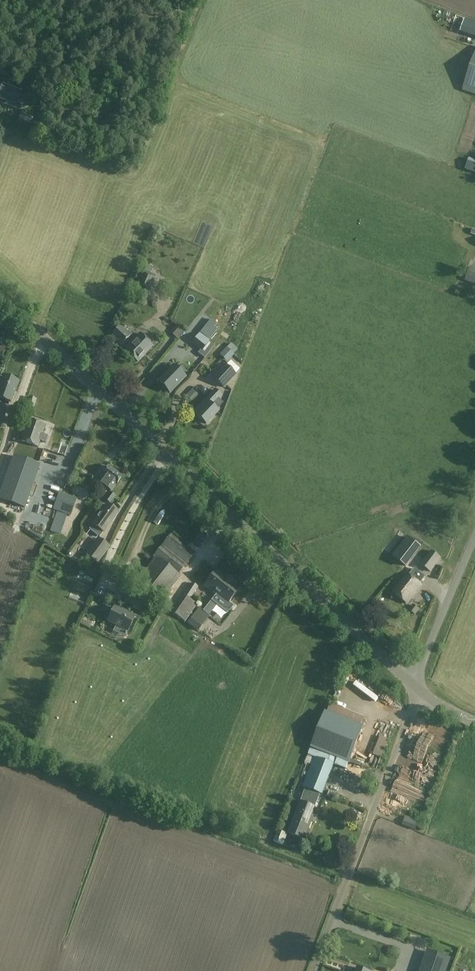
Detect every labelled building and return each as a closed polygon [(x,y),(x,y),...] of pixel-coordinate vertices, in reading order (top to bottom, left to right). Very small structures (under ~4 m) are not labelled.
[(433,17),(441,20),(445,8),(437,6),(433,17)] [(464,90),(474,94),(474,58),(464,90)] [(7,101),(7,102),(16,105),(20,92),(2,86),(0,90),(0,98),(7,101)] [(148,295),(156,276),(150,273),(153,267),(145,264),(143,270),(142,270),(134,289),(148,295)] [(474,285),(474,268),(471,266),(465,281),(474,285)] [(227,322),(229,317),(214,311),(212,316),(227,322)] [(208,322),(215,328),(218,324),(211,318),(208,322)] [(169,328),(174,333),(181,326),(176,321),(169,328)] [(112,334),(122,345),(130,337),(120,326),(112,334)] [(191,343),(202,352),(211,340),(200,332),(191,343)] [(138,362),(152,347),(140,335),(126,350),(138,362)] [(227,347),(220,355),(227,362),(234,355),(227,347)] [(224,388),(236,375),(224,364),(212,377),(224,388)] [(158,381),(170,393),(185,377),(173,366),(158,381)] [(10,402),(17,382),(3,376),(0,384),(0,399),(10,402)] [(193,382),(183,386),(185,393),(196,388),(193,382)] [(216,391),(206,401),(201,406),(203,409),(197,415),(207,424),(218,413),(216,411),(223,403),(219,399),(221,396),(216,391)] [(32,415),(37,400),(29,397),(24,412),(32,415)] [(8,407),(0,405),(0,430),(8,407)] [(22,429),(24,430),(20,441),(38,447),(45,425),(27,419),(27,420),(25,419),(22,429)] [(49,452),(42,474),(56,479),(63,456),(49,452)] [(14,456),(0,496),(0,499),(24,508),(39,465),(14,456)] [(111,491),(121,476),(107,466),(101,475),(97,481),(111,491)] [(59,492),(53,509),(71,516),(77,498),(59,492)] [(113,496),(107,492),(103,499),(109,502),(113,496)] [(25,515),(35,519),(40,507),(30,503),(25,515)] [(106,505),(92,525),(89,529),(100,537),(117,513),(106,505)] [(194,554),(171,535),(154,557),(177,575),(194,554)] [(407,567),(422,548),(408,537),(393,556),(407,567)] [(98,564),(106,552),(110,546),(97,538),(85,555),(98,564)] [(430,572),(442,559),(431,551),(420,564),(430,572)] [(180,578),(156,558),(136,582),(161,602),(180,578)] [(407,575),(400,584),(393,593),(407,604),(421,586),(419,584),(425,577),(414,569),(409,576),(407,575)] [(229,603),(239,589),(234,585),(236,583),(227,576),(225,578),(216,570),(204,585),(216,595),(211,601),(228,614),(234,606),(229,603)] [(185,621),(197,604),(190,599),(198,587),(192,583),(172,612),(185,621)] [(126,599),(131,602),(130,604),(139,609),(143,600),(129,592),(126,599)] [(419,610),(413,605),(409,611),(415,615),(419,610)] [(107,615),(110,616),(107,621),(127,631),(134,617),(114,607),(113,609),(111,608),(107,615)] [(92,625),(95,613),(81,608),(77,620),(92,625)] [(191,618),(202,627),(210,616),(199,608),(191,618)] [(348,763),(362,727),(324,712),(310,748),(348,763)] [(376,727),(384,731),(389,722),(382,717),(376,727)] [(375,751),(383,733),(377,730),(369,749),(375,751)] [(433,738),(426,734),(423,739),(430,743),(433,738)] [(315,758),(312,766),(303,788),(305,788),(320,794),(322,795),(333,765),(315,758)] [(310,819),(320,794),(305,788),(288,833),(304,840),(312,819),(310,819)] [(398,808),(404,810),(407,804),(401,802),(398,808)] [(419,822),(406,817),(403,825),(415,830),(419,822)] [(283,845),(288,834),(278,830),(273,841),(283,845)] [(448,959),(428,952),(422,970),(444,970),(448,959)]
